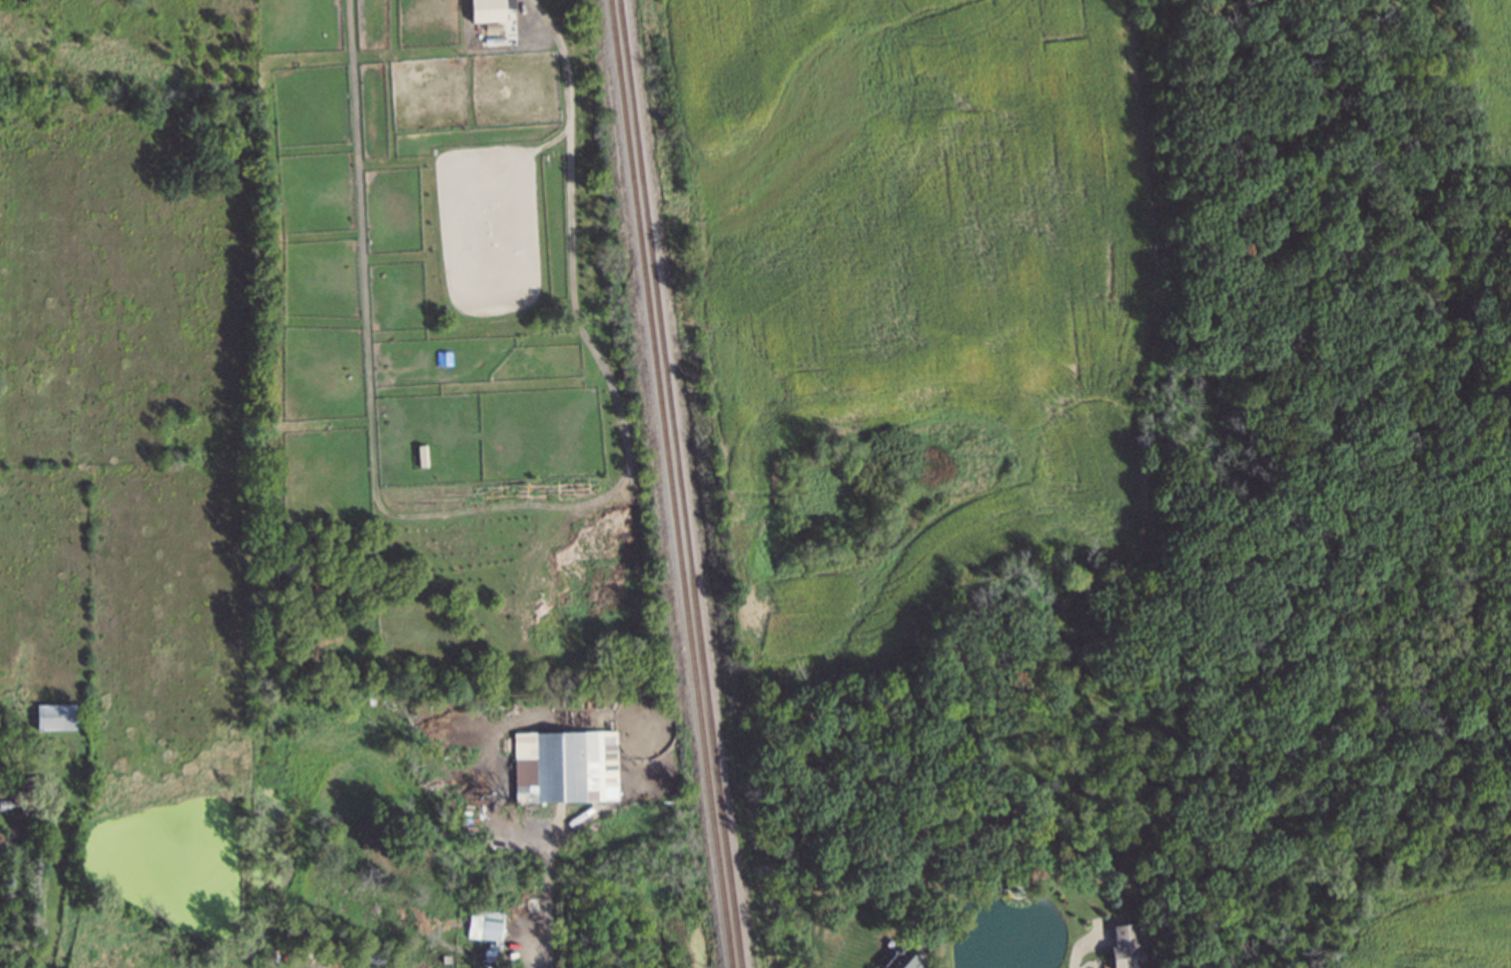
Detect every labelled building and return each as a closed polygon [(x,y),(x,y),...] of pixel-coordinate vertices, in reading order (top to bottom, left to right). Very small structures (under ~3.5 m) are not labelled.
[(473,22),(472,0),(506,0),(508,20),(473,22)] [(534,26),(518,0),(526,0),(540,22),(534,26)] [(419,446),(428,445),(430,467),(420,468),(419,446)] [(38,705),(38,731),(77,731),(76,704),(38,705)] [(537,733),(539,803),(606,802),(604,732),(537,733)] [(473,909),(468,938),(502,942),(505,912),(473,909)] [(1115,926),(1117,946),(1113,947),(1115,967),(1148,967),(1147,943),(1139,944),(1136,924),(1115,926)] [(928,966),(926,967),(883,967),(904,944),(928,966)]
